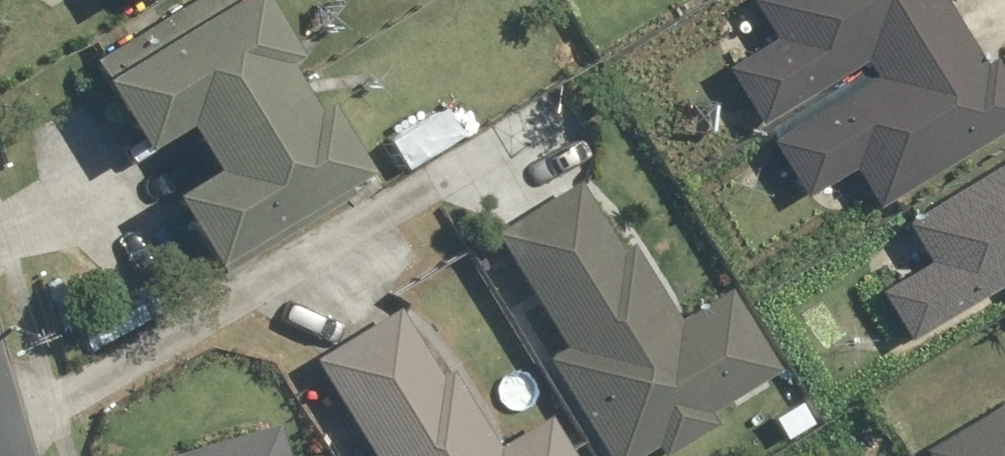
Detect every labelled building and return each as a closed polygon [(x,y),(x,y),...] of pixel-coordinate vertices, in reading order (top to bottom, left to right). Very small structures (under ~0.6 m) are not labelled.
[(90,60),(139,149),(180,127),(202,168),(165,188),(202,257),(368,166),(331,98),(308,110),(281,60),(294,53),(265,0),(201,0),(90,60)] [(728,67),(757,120),(857,64),(868,84),(767,140),(800,200),(854,169),(873,203),(1004,129),(1004,83),(994,63),(981,70),(942,0),(749,0),(773,43),(728,67)] [(877,287),(906,338),(1004,282),(1004,163),(903,221),(925,260),(877,287)] [(493,234),(563,346),(545,358),(606,455),(634,455),(654,444),(661,455),(713,423),(706,413),(778,368),(729,289),(675,323),(585,177),(493,234)] [(315,363),(372,455),(570,455),(548,419),(497,450),(448,370),(437,376),(398,312),(315,363)] [(927,446),(932,455),(1004,455),(1004,400),(927,446)] [(179,455),(284,455),(277,431),(179,455)]
